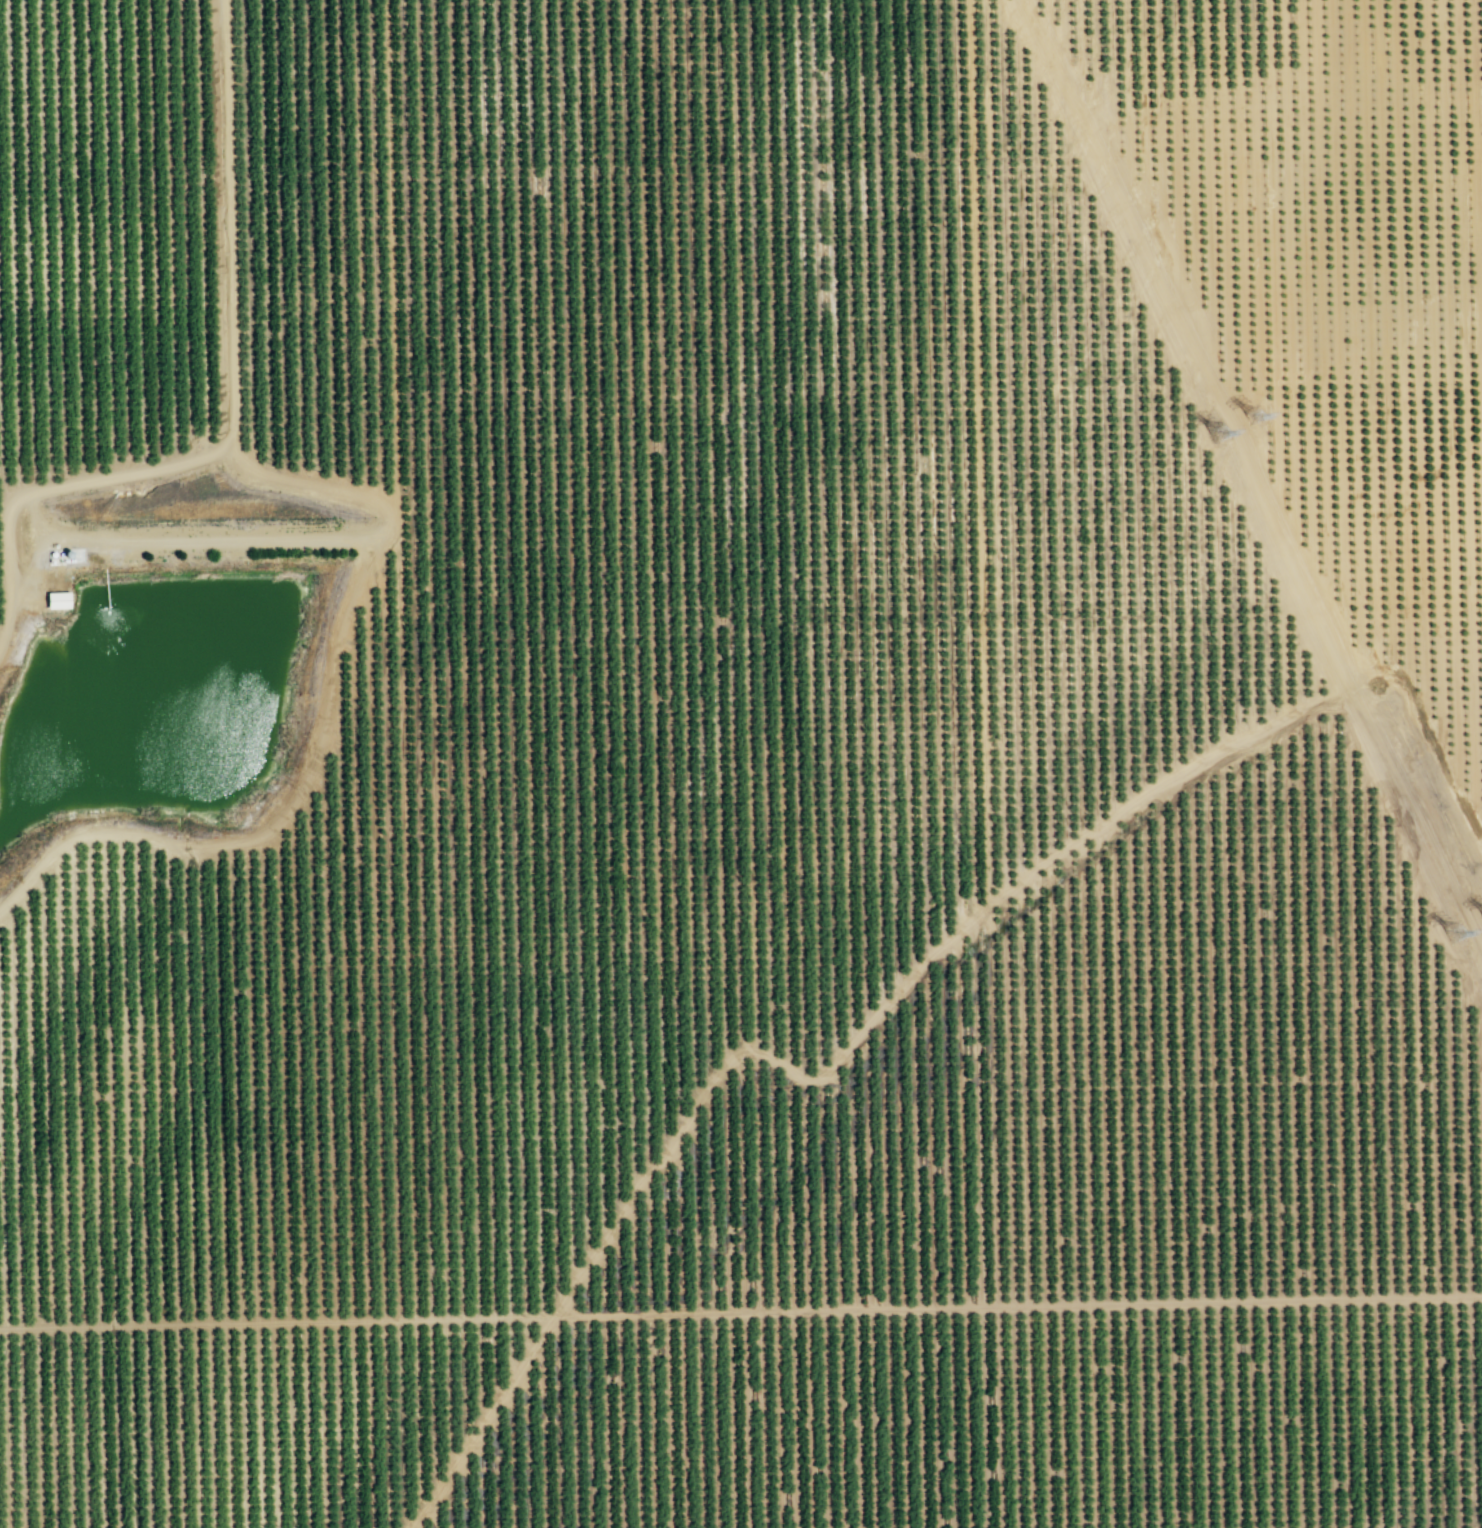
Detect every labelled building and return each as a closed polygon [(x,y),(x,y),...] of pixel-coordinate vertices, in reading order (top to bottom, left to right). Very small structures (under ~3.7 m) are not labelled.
[(64,609),(63,593),(42,594),(42,609),(64,609)]
